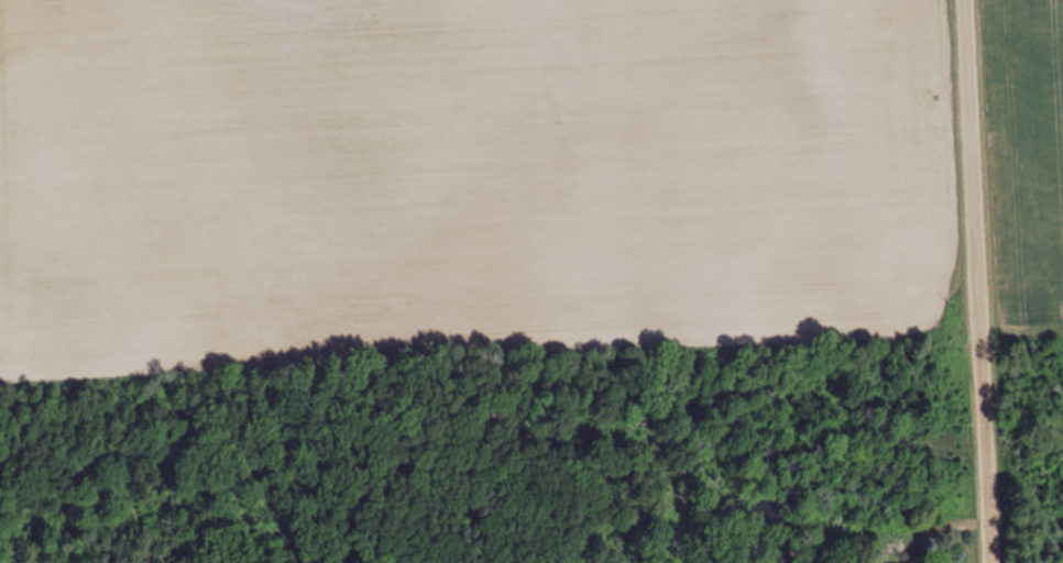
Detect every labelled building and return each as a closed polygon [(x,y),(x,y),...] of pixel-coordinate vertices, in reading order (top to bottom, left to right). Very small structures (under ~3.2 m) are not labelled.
[(902,552),(882,552),(882,562),(877,562),(902,562),(902,552)]
